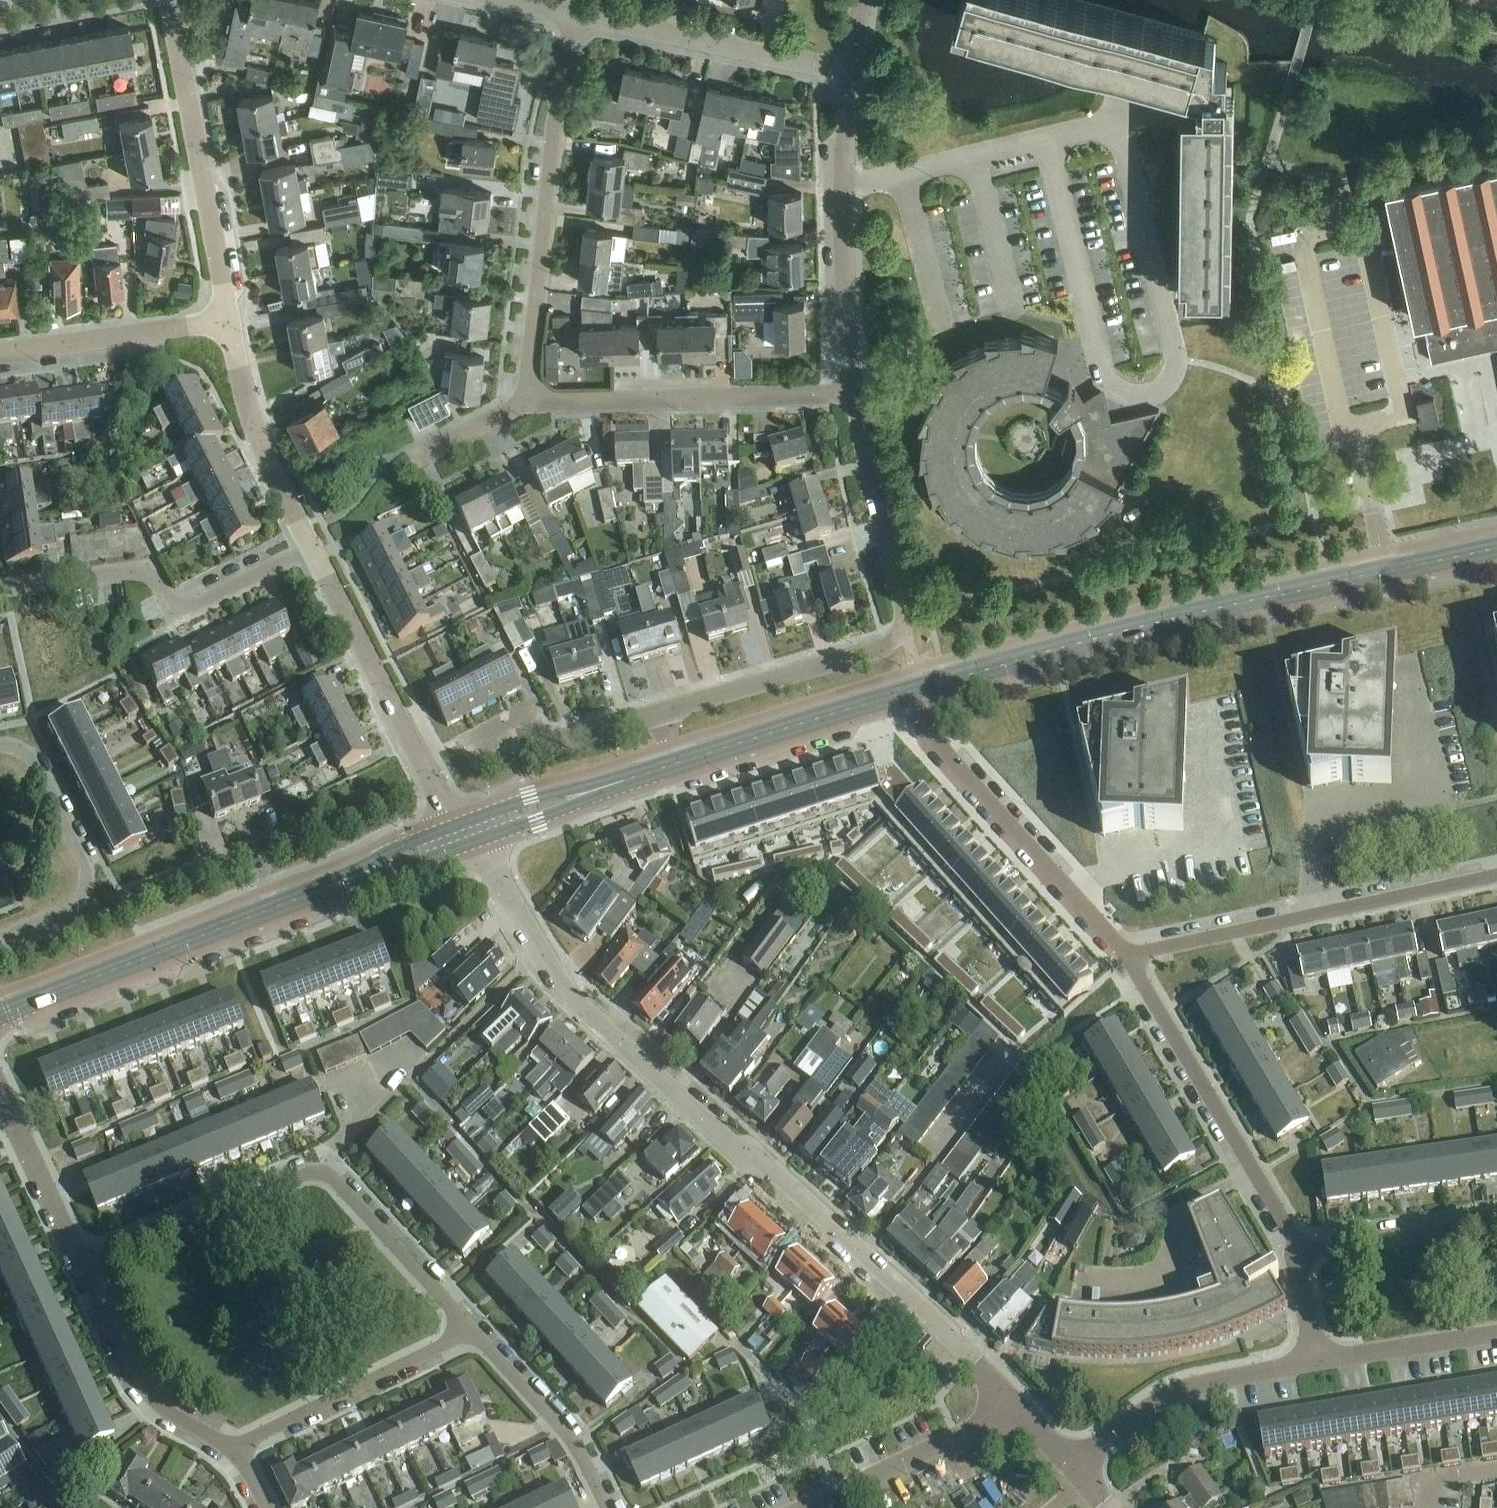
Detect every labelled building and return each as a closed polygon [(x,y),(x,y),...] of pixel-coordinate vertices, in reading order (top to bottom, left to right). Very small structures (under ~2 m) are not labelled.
[(290,0),(253,0),(251,7),(237,4),(225,62),(245,66),(252,34),(281,40),(290,0)] [(302,0),(290,0),(281,40),(282,40),(281,43),(305,48),(304,52),(320,55),(326,27),(316,25),(321,4),(302,0)] [(1187,282),(1187,296),(1223,296),(1227,85),(1228,64),(1215,64),(1216,41),(1218,41),(1145,20),(1144,20),(1074,0),(962,0),(958,15),(955,14),(971,18),(969,25),(1180,85),(1180,114),(1183,114),(1181,282),(1187,282)] [(322,68),(317,93),(344,99),(346,90),(353,92),(357,72),(351,71),(356,47),(401,56),(401,54),(411,56),(407,74),(418,77),(425,44),(405,39),(408,22),(360,12),(356,29),(335,24),(326,69),(322,68)] [(105,32),(104,32),(110,67),(135,62),(129,33),(130,33),(129,27),(113,30),(113,31),(105,32)] [(81,36),(80,37),(86,71),(110,67),(104,32),(89,35),(82,37),(81,36)] [(445,32),(436,74),(454,78),(484,85),(477,119),(516,127),(522,101),(515,99),(522,67),(494,61),(498,42),(461,34),(461,35),(445,32)] [(58,41),(56,41),(63,76),(86,71),(80,37),(65,39),(66,40),(58,41)] [(34,45),(33,45),(39,80),(63,76),(56,41),(42,44),(34,46),(34,45)] [(11,50),(9,50),(16,85),(39,80),(33,45),(18,48),(18,49),(11,50)] [(9,50),(0,52),(0,88),(16,85),(9,50)] [(247,78),(272,84),(275,72),(250,66),(247,78)] [(627,102),(650,107),(657,76),(625,69),(622,86),(612,84),(610,94),(604,93),(600,116),(623,121),(627,102)] [(415,109),(430,112),(437,79),(422,76),(415,109)] [(688,135),(693,112),(682,110),(688,82),(657,76),(650,107),(672,111),(668,131),(688,135)] [(746,141),(749,131),(748,131),(755,96),(709,86),(698,140),(694,139),(689,160),(716,165),(720,145),(722,135),(746,141)] [(135,91),(116,94),(118,106),(138,102),(135,91)] [(356,102),(344,99),(317,93),(314,105),(311,105),(309,115),(339,121),(340,115),(353,118),(356,102)] [(118,106),(116,94),(96,98),(98,110),(118,106)] [(241,101),(246,128),(278,122),(273,95),(241,101)] [(772,162),(772,168),(772,174),(775,174),(801,180),(800,127),(782,123),(786,103),(755,96),(748,131),(749,131),(776,137),(776,161),(772,162)] [(88,100),(69,103),(71,115),(90,111),(88,100)] [(71,115),(69,103),(49,107),(51,119),(71,115)] [(41,108),(21,112),(24,124),(42,120),(43,120),(41,108)] [(4,128),(18,125),(24,124),(21,112),(2,116),(4,128)] [(364,116),(362,125),(376,129),(378,119),(364,116)] [(62,123),(65,140),(78,137),(77,133),(100,129),(97,117),(62,123)] [(426,129),(453,135),(455,123),(428,117),(426,129)] [(119,124),(124,152),(157,146),(152,118),(119,124)] [(18,125),(20,136),(44,132),(42,120),(24,124),(18,125)] [(278,122),(246,128),(251,155),(283,149),(281,134),(289,133),(287,120),(278,122)] [(363,140),(362,143),(374,141),(376,129),(362,125),(360,125),(357,139),(363,140)] [(20,136),(23,148),(47,143),(44,132),(20,136)] [(311,141),(313,153),(337,149),(337,148),(335,139),(335,136),(311,141)] [(337,148),(345,147),(344,138),(335,139),(337,148)] [(449,149),(464,151),(462,167),(494,171),(497,143),(465,140),(451,139),(449,149)] [(337,149),(313,153),(315,165),(342,159),(344,166),(377,160),(377,141),(374,141),(362,143),(345,147),(337,148),(337,149)] [(23,148),(25,159),(49,155),(47,143),(23,148)] [(157,146),(124,152),(129,180),(162,174),(157,146)] [(591,180),(591,181),(624,185),(626,166),(649,168),(650,154),(626,149),(623,159),(594,155),(592,168),(589,168),(588,178),(591,180)] [(49,155),(25,159),(27,171),(51,166),(49,155)] [(754,164),(752,173),(754,173),(764,176),(766,166),(767,163),(755,160),(754,164)] [(1387,187),(1392,213),(1398,241),(1415,320),(1423,319),(1432,362),(1441,360),(1496,348),(1496,163),(1387,187)] [(263,171),(268,198),(308,191),(306,179),(298,180),(295,165),(263,171)] [(752,173),(741,171),(730,168),(727,182),(752,187),(754,173),(752,173)] [(379,171),(377,184),(412,188),(413,175),(379,171)] [(108,183),(97,185),(95,174),(82,176),(87,199),(109,198),(108,183)] [(697,188),(712,191),(715,179),(699,176),(697,188)] [(624,185),(591,181),(588,207),(619,211),(617,222),(641,225),(643,207),(621,205),(624,185)] [(440,229),(459,232),(460,221),(488,225),(492,193),(460,190),(444,188),(440,229)] [(308,191),(268,198),(274,226),(306,220),(303,204),(310,202),(308,191)] [(770,195),(771,227),(786,226),(803,226),(802,194),(770,195)] [(131,197),(132,214),(161,212),(160,196),(131,197)] [(106,199),(107,219),(132,218),(131,198),(106,199)] [(324,208),(327,226),(363,219),(360,201),(324,208)] [(144,234),(149,234),(144,267),(145,267),(145,273),(147,278),(155,280),(159,275),(160,270),(170,271),(176,237),(175,237),(177,221),(146,217),(144,234)] [(350,235),(348,223),(332,225),(334,237),(350,235)] [(376,235),(422,241),(424,229),(377,223),(376,235)] [(634,237),(690,244),(691,232),(635,225),(634,237)] [(282,273),(314,267),(321,266),(317,242),(326,240),(323,226),(291,232),(294,246),(278,249),(282,273)] [(786,226),(771,227),(771,236),(786,235),(786,226)] [(585,230),(583,256),(611,260),(611,259),(614,233),(585,230)] [(694,232),(693,245),(700,246),(707,240),(707,233),(694,232)] [(770,277),(780,276),(780,279),(804,278),(803,245),(779,246),(770,247),(770,236),(750,237),(726,234),(725,246),(748,247),(748,257),(769,256),(770,277)] [(5,313),(6,315),(13,315),(14,312),(18,312),(14,279),(6,280),(4,261),(8,261),(6,238),(0,238),(0,314),(5,313)] [(446,274),(481,278),(485,246),(441,241),(440,251),(448,252),(446,274)] [(92,248),(98,299),(124,296),(120,261),(119,261),(117,245),(92,248)] [(611,260),(583,256),(580,283),(608,286),(621,287),(624,261),(611,259),(611,260)] [(51,260),(52,292),(56,292),(57,308),(79,307),(77,267),(72,268),(72,260),(51,260)] [(314,267),(282,273),(287,297),(302,294),(305,307),(337,301),(336,296),(335,292),(334,288),(318,291),(314,267)] [(372,288),(396,290),(397,278),(374,276),(372,288)] [(629,298),(635,297),(648,296),(655,295),(654,281),(628,284),(629,298)] [(182,283),(180,296),(192,298),(193,285),(182,283)] [(336,296),(337,301),(340,301),(365,296),(363,287),(335,292),(336,296)] [(776,319),(777,344),(806,343),(805,304),(783,304),(783,292),(735,293),(736,319),(762,318),(762,320),(776,319)] [(455,308),(453,327),(488,331),(491,299),(437,293),(435,306),(455,308)] [(613,327),(612,298),(583,295),(582,308),(583,308),(584,328),(582,328),(583,358),(614,357),(613,327)] [(340,301),(343,312),(370,307),(368,296),(365,296),(340,301)] [(687,313),(687,321),(688,321),(689,355),(716,355),(716,354),(733,354),(732,334),(728,334),(727,315),(707,315),(707,321),(698,321),(698,313),(687,313)] [(291,320),(296,347),(328,341),(323,314),(291,320)] [(569,316),(553,317),(554,329),(570,328),(569,316)] [(688,321),(687,321),(660,322),(661,356),(689,355),(688,321)] [(640,326),(613,327),(614,357),(640,356),(640,326)] [(931,415),(930,427),(925,427),(922,452),(923,452),(923,449),(928,449),(930,462),(926,463),(932,488),(933,487),(932,484),(937,483),(943,493),(940,496),(953,518),(955,517),(953,514),(956,511),(966,519),(964,523),(984,538),(985,537),(982,535),(985,531),(997,535),(995,539),(1020,547),(1020,546),(1017,545),(1018,540),(1031,540),(1031,544),(1056,543),(1056,542),(1053,542),(1053,538),(1064,533),(1066,537),(1073,534),(1102,522),(1097,517),(1125,492),(1119,489),(1159,410),(1104,423),(1098,395),(1087,403),(1070,384),(1051,410),(1060,420),(1077,410),(1084,427),(1084,428),(1084,429),(1085,429),(1085,448),(1085,447),(1085,449),(1079,468),(1067,484),(1050,495),(1030,500),(1010,497),(992,488),(978,473),(970,454),(969,434),(975,414),(987,398),(1004,387),(1024,383),(1044,385),(1043,385),(1045,386),(1059,343),(1035,335),(1034,337),(1038,338),(1036,342),(1024,343),(1024,338),(998,339),(998,340),(1001,340),(1002,345),(990,350),(989,345),(965,355),(965,356),(968,355),(971,359),(961,368),(958,364),(939,382),(940,383),(943,380),(946,384),(940,395),(936,393),(924,415),(925,416),(927,413),(931,415)] [(328,341),(296,347),(301,375),(334,368),(328,341)] [(343,360),(349,371),(374,358),(368,347),(343,360)] [(1353,401),(1390,395),(1382,350),(1365,353),(1366,357),(1346,361),(1353,401)] [(454,368),(452,386),(450,385),(410,406),(421,427),(451,412),(446,402),(454,398),(455,394),(480,397),(485,358),(456,355),(455,356),(445,354),(443,367),(454,368)] [(752,366),(736,367),(736,376),(753,375),(752,366)] [(559,367),(547,368),(548,379),(560,379),(559,367)] [(322,387),(328,398),(354,384),(348,373),(322,387)] [(153,413),(157,423),(204,399),(194,380),(163,396),(168,406),(153,413)] [(36,387),(15,390),(20,425),(30,423),(33,440),(42,439),(44,449),(36,387)] [(36,387),(44,449),(55,447),(52,430),(62,429),(57,394),(38,397),(36,387)] [(103,423),(100,400),(98,388),(77,391),(85,443),(95,442),(93,425),(103,423)] [(0,392),(0,426),(3,445),(13,443),(10,426),(20,425),(15,390),(0,392)] [(77,391),(57,394),(62,429),(72,428),(75,445),(85,443),(77,391)] [(177,424),(182,433),(213,417),(204,399),(157,423),(162,432),(177,424)] [(1418,403),(1422,425),(1437,422),(1433,400),(1418,403)] [(327,403),(291,422),(305,449),(341,430),(327,403)] [(167,463),(222,435),(213,417),(182,433),(187,442),(171,450),(176,458),(167,463)] [(187,465),(192,474),(223,458),(214,440),(223,436),(222,435),(167,463),(172,473),(187,465)] [(774,460),(777,471),(807,462),(800,438),(775,445),(773,438),(754,439),(754,461),(774,460)] [(663,506),(677,505),(681,501),(680,493),(688,488),(701,487),(700,470),(700,440),(672,441),(673,496),(663,496),(663,506)] [(700,440),(700,470),(715,470),(715,475),(728,474),(728,440),(700,440)] [(644,507),(663,506),(663,496),(662,466),(649,466),(649,442),(616,443),(617,468),(633,468),(634,494),(644,493),(644,507)] [(578,446),(554,458),(568,487),(592,475),(578,446)] [(181,491),(186,500),(232,476),(223,458),(192,474),(196,483),(181,491)] [(568,487),(554,458),(530,470),(544,498),(543,499),(548,510),(574,497),(568,487)] [(740,476),(744,492),(758,488),(753,472),(740,476)] [(147,473),(140,477),(144,485),(151,481),(147,473)] [(206,501),(210,510),(241,494),(232,476),(186,500),(190,509),(206,501)] [(84,494),(82,478),(68,480),(70,495),(84,494)] [(50,497),(48,487),(31,489),(30,479),(0,483),(0,504),(50,497)] [(506,483),(481,495),(502,537),(514,531),(508,520),(521,513),(506,483)] [(789,519),(790,520),(825,510),(818,484),(791,492),(798,516),(789,519)] [(765,488),(738,495),(739,508),(768,501),(765,488)] [(597,494),(604,524),(617,521),(610,491),(597,494)] [(199,527),(204,536),(251,512),(241,494),(210,510),(215,519),(199,527)] [(739,508),(738,495),(738,494),(726,494),(727,533),(740,533),(739,508)] [(502,537),(481,495),(456,508),(472,538),(487,530),(493,542),(502,537)] [(1,525),(36,520),(34,510),(51,507),(50,497),(0,504),(0,519),(1,525)] [(677,521),(677,506),(663,506),(665,557),(680,552),(674,538),(677,521)] [(825,510),(790,520),(790,522),(799,519),(806,543),(833,535),(825,510)] [(251,512),(204,536),(209,545),(224,537),(229,547),(260,531),(251,512)] [(118,515),(101,518),(102,529),(120,527),(118,515)] [(553,519),(542,525),(556,554),(557,556),(561,565),(573,559),(569,550),(553,519)] [(1,525),(4,545),(55,538),(54,527),(37,530),(36,520),(1,525)] [(542,525),(530,531),(545,560),(556,554),(542,525)] [(352,548),(362,566),(408,543),(403,533),(388,541),(383,532),(352,548)] [(55,538),(4,545),(7,566),(41,561),(40,550),(57,548),(55,538)] [(739,538),(728,541),(732,555),(743,551),(739,538)] [(362,566),(371,584),(402,568),(398,560),(413,552),(408,543),(362,566)] [(788,560),(790,560),(786,547),(762,554),(765,567),(788,560)] [(801,557),(804,569),(817,565),(822,583),(821,583),(831,617),(854,610),(844,577),(834,580),(825,550),(801,557)] [(730,555),(737,577),(750,573),(743,551),(732,555),(730,555)] [(470,562),(485,590),(496,584),(482,556),(470,562)] [(804,569),(801,557),(790,560),(788,560),(794,580),(806,577),(804,569)] [(628,566),(605,572),(609,589),(633,582),(628,566)] [(371,584),(380,602),(427,579),(422,569),(407,577),(402,568),(371,584)] [(677,598),(678,601),(691,597),(685,574),(671,578),(677,598)] [(603,575),(592,578),(594,585),(598,598),(603,618),(615,615),(611,600),(603,575)] [(665,601),(677,598),(671,578),(670,575),(658,578),(665,601)] [(380,602),(389,621),(421,605),(416,596),(431,588),(427,579),(380,602)] [(771,615),(777,635),(786,633),(785,630),(808,624),(799,594),(794,595),(790,581),(778,584),(783,599),(776,601),(779,613),(771,615)] [(594,585),(582,588),(586,602),(587,605),(593,625),(604,622),(603,618),(598,598),(594,585)] [(742,588),(718,595),(719,600),(717,601),(718,606),(722,605),(723,608),(721,609),(729,636),(749,630),(742,603),(746,602),(742,588)] [(719,600),(718,595),(701,600),(698,606),(708,642),(729,636),(721,609),(723,608),(722,605),(718,606),(717,601),(719,600)] [(519,601),(498,607),(501,618),(522,612),(519,601)] [(273,603),(254,613),(278,659),(287,655),(279,639),(289,635),(273,603)] [(421,605),(389,621),(399,640),(445,616),(440,606),(425,614),(421,605)] [(254,613),(236,622),(252,653),(261,649),(269,664),(278,659),(254,613)] [(646,627),(643,617),(633,619),(636,629),(620,634),(629,665),(655,658),(646,627)] [(646,627),(655,658),(680,650),(671,619),(646,627)] [(512,627),(523,648),(534,642),(523,621),(512,627)] [(236,622),(218,631),(242,678),(251,673),(243,658),(252,653),(236,622)] [(587,622),(565,628),(569,644),(579,679),(600,673),(597,663),(603,661),(594,630),(589,631),(587,622)] [(474,623),(467,626),(471,634),(478,631),(474,623)] [(547,646),(542,648),(544,655),(552,681),(557,679),(559,685),(579,679),(569,644),(565,628),(544,634),(547,646)] [(218,631),(200,641),(216,672),(225,667),(232,683),(242,678),(218,631)] [(177,641),(159,650),(175,681),(184,677),(191,692),(200,688),(205,697),(205,696),(177,641)] [(178,641),(177,641),(205,696),(214,692),(207,676),(216,672),(200,641),(182,650),(178,641)] [(294,650),(305,671),(318,665),(307,643),(294,650)] [(487,648),(478,653),(502,699),(521,689),(505,658),(495,663),(487,648)] [(175,681),(159,650),(140,660),(164,706),(173,701),(166,686),(175,681)] [(477,672),(468,677),(484,708),(502,699),(478,653),(469,657),(477,672)] [(1391,784),(1391,782),(1390,782),(1395,658),(1398,658),(1398,656),(1286,682),(1311,791),(1342,783),(1342,781),(1352,782),(1352,783),(1391,784)] [(451,666),(442,671),(466,718),(484,708),(468,677),(459,682),(451,666)] [(466,718),(442,671),(433,676),(441,691),(431,696),(447,727),(466,718)] [(0,680),(0,715),(16,712),(9,678),(0,680)] [(291,714),(296,723),(342,699),(333,681),(301,697),(306,706),(291,714)] [(315,724),(320,733),(351,717),(342,699),(296,723),(300,732),(315,724)] [(129,700),(119,706),(123,713),(133,707),(129,700)] [(1144,830),(1183,832),(1183,830),(1182,830),(1187,706),(1190,705),(1190,704),(1078,729),(1103,838),(1134,831),(1134,829),(1144,829),(1144,830)] [(133,707),(123,713),(128,720),(138,714),(133,707)] [(79,712),(48,727),(58,746),(88,731),(79,712)] [(309,750),(314,759),(361,735),(351,717),(320,733),(325,742),(309,750)] [(179,724),(169,729),(174,740),(185,735),(179,724)] [(88,731),(58,746),(67,764),(98,749),(88,731)] [(151,734),(141,741),(146,748),(156,741),(151,734)] [(361,735),(314,759),(319,768),(334,761),(339,770),(370,754),(361,735)] [(184,764),(205,753),(199,742),(178,753),(184,764)] [(169,748),(159,755),(163,762),(173,755),(169,748)] [(98,749),(67,764),(76,782),(107,767),(98,749)] [(208,759),(213,771),(229,764),(225,753),(208,759)] [(173,755),(163,762),(168,769),(178,762),(173,755)] [(829,775),(809,782),(822,824),(875,807),(884,804),(877,780),(871,762),(850,769),(845,765),(831,770),(829,775)] [(229,764),(213,771),(216,778),(194,787),(201,809),(209,806),(214,819),(238,810),(225,775),(232,772),(229,764)] [(107,767),(76,782),(85,801),(116,785),(107,767)] [(236,771),(232,772),(225,775),(238,810),(260,801),(251,777),(250,777),(247,767),(237,771),(236,771)] [(277,778),(273,768),(266,771),(270,781),(277,778)] [(884,804),(875,807),(884,818),(888,822),(914,798),(893,775),(877,780),(884,804)] [(768,795),(748,801),(762,844),(822,824),(809,782),(789,788),(784,785),(770,789),(768,795)] [(116,785),(85,801),(94,819),(125,803),(116,785)] [(181,792),(170,795),(171,803),(183,801),(181,792)] [(914,798),(888,822),(931,870),(964,841),(951,825),(952,819),(942,808),(936,809),(921,792),(914,798)] [(183,801),(171,803),(173,811),(185,809),(183,801)] [(707,815),(686,822),(691,839),(696,853),(691,855),(690,855),(694,866),(762,844),(748,801),(728,808),(723,804),(709,809),(707,815)] [(125,803),(94,819),(104,837),(134,822),(125,803)] [(134,822),(104,837),(113,856),(144,841),(134,822)] [(628,897),(638,904),(671,858),(661,832),(650,837),(647,829),(621,839),(630,860),(631,860),(632,864),(636,862),(641,873),(643,875),(628,897)] [(856,832),(846,841),(852,847),(862,839),(856,832)] [(964,841),(931,870),(974,918),(1007,889),(993,873),(994,867),(985,856),(978,856),(964,841)] [(842,844),(830,847),(832,856),(844,853),(842,844)] [(822,849),(810,851),(812,860),(824,857),(822,849)] [(810,851),(798,854),(800,863),(812,860),(810,851)] [(583,863),(594,871),(601,860),(591,852),(583,863)] [(798,854),(785,857),(787,865),(800,863),(798,854)] [(785,857),(773,860),(775,868),(787,865),(785,857)] [(844,861),(836,870),(842,876),(850,867),(844,861)] [(761,863),(748,865),(750,874),(763,871),(761,863)] [(748,865),(736,868),(738,877),(750,874),(748,865)] [(850,867),(842,876),(848,882),(857,873),(850,867)] [(736,868),(724,871),(726,879),(738,877),(736,868)] [(724,871),(712,874),(714,882),(726,879),(724,871)] [(857,873),(848,882),(854,888),(863,878),(857,873)] [(863,878),(854,888),(860,893),(869,884),(863,878)] [(869,884),(860,893),(866,899),(875,890),(869,884)] [(572,912),(563,924),(575,932),(573,935),(586,944),(588,941),(589,942),(603,922),(617,933),(638,904),(628,897),(622,893),(615,902),(591,885),(582,898),(579,896),(569,909),(572,912)] [(1007,889),(974,918),(1016,966),(1050,936),(1036,921),(1037,914),(1027,904),(1021,904),(1007,889)] [(875,890),(866,899),(872,905),(881,896),(875,890)] [(821,911),(837,923),(852,904),(836,892),(821,911)] [(881,896),(872,905),(878,911),(887,901),(881,896)] [(896,911),(888,920),(894,926),(903,916),(896,911)] [(692,921),(700,927),(707,919),(699,912),(692,921)] [(903,916),(894,926),(900,932),(909,922),(903,916)] [(1483,921),(1489,948),(1491,957),(1496,956),(1496,918),(1483,921)] [(1483,921),(1460,926),(1469,966),(1480,964),(1477,951),(1489,948),(1483,921)] [(742,962),(763,977),(793,937),(772,922),(742,962)] [(909,922),(900,932),(906,937),(915,928),(909,922)] [(1469,966),(1460,926),(1437,931),(1443,958),(1456,956),(1459,969),(1469,966)] [(915,928),(906,937),(912,943),(921,934),(915,928)] [(1412,930),(1388,935),(1396,974),(1399,984),(1410,982),(1405,960),(1416,958),(1421,982),(1431,980),(1426,954),(1418,956),(1412,930)] [(630,968),(645,980),(660,961),(650,952),(651,951),(626,931),(604,959),(608,962),(595,978),(611,991),(630,968)] [(921,934),(912,943),(918,949),(927,940),(921,934)] [(1388,935),(1366,940),(1374,979),(1396,974),(1388,935)] [(1050,936),(1016,966),(1064,1019),(1072,1012),(1072,1011),(1068,1007),(1079,998),(1093,985),(1079,968),(1080,962),(1070,951),(1064,952),(1050,936)] [(391,972),(378,938),(358,946),(371,979),(391,972)] [(927,940),(918,949),(924,955),(933,946),(927,940)] [(1366,940),(1343,945),(1349,972),(1371,968),(1373,979),(1374,979),(1366,940)] [(427,957),(440,972),(458,956),(445,941),(427,957)] [(489,974),(503,962),(485,942),(448,976),(455,983),(451,987),(469,1008),(497,982),(489,974)] [(1343,945),(1321,950),(1326,977),(1349,972),(1343,945)] [(371,979),(358,946),(339,953),(352,987),(371,979)] [(660,961),(645,980),(653,986),(633,1008),(639,1013),(637,1015),(647,1024),(649,1022),(651,1024),(673,999),(665,992),(688,965),(680,958),(671,950),(660,961)] [(1326,977),(1321,950),(1297,955),(1299,965),(1287,967),(1293,995),(1305,992),(1303,982),(1326,977)] [(352,987),(339,953),(320,961),(333,994),(352,987)] [(943,955),(934,964),(940,970),(949,961),(943,955)] [(333,994),(320,961),(301,968),(314,1002),(333,994)] [(949,961),(940,970),(946,976),(955,966),(949,961)] [(1436,964),(1443,996),(1455,994),(1453,982),(1451,982),(1446,962),(1436,964)] [(955,966),(946,976),(952,981),(961,972),(955,966)] [(314,1002),(301,968),(282,976),(295,1009),(314,1002)] [(961,972),(952,981),(958,987),(967,978),(961,972)] [(295,1009),(282,976),(262,983),(275,1017),(295,1009)] [(967,978),(958,987),(964,993),(973,984),(967,978)] [(973,984),(964,993),(971,999),(979,990),(973,984)] [(1264,991),(1269,999),(1281,992),(1276,984),(1264,991)] [(1485,990),(1475,992),(1478,1006),(1488,1003),(1485,990)] [(1199,1010),(1209,1027),(1239,1009),(1229,992),(1199,1010)] [(1281,992),(1269,999),(1274,1007),(1286,1000),(1281,992)] [(1478,1006),(1475,992),(1466,994),(1469,1007),(1478,1006)] [(478,1038),(492,1051),(497,1046),(538,1008),(533,1003),(533,1000),(529,996),(526,996),(524,994),(501,1016),(478,1038)] [(245,1029),(232,995),(212,1003),(225,1037),(245,1029)] [(391,1007),(387,995),(378,999),(383,1010),(391,1007)] [(748,1026),(758,1034),(781,1002),(773,995),(748,1026)] [(383,1010),(378,999),(370,1002),(375,1014),(383,1010)] [(989,999),(980,1008),(986,1014),(995,1005),(989,999)] [(1420,1003),(1423,1020),(1439,1018),(1436,1000),(1420,1003)] [(225,1037),(212,1003),(193,1010),(206,1044),(225,1037)] [(677,1033),(700,1049),(726,1013),(713,1003),(708,1011),(698,1004),(677,1033)] [(420,1004),(392,1019),(402,1039),(410,1035),(431,1015),(420,1004)] [(995,1005),(986,1014),(992,1020),(1001,1010),(995,1005)] [(1414,1005),(1405,1007),(1408,1021),(1417,1019),(1414,1005)] [(1408,1021),(1405,1007),(1395,1009),(1398,1023),(1408,1021)] [(497,1046),(492,1051),(492,1052),(498,1047),(506,1056),(523,1039),(529,1045),(552,1023),(550,1021),(550,1018),(546,1013),(543,1013),(538,1008),(497,1046)] [(802,1017),(806,1020),(815,1027),(822,1017),(809,1008),(802,1017)] [(1209,1027),(1219,1044),(1249,1026),(1239,1009),(1209,1027)] [(206,1044),(193,1010),(174,1018),(187,1051),(206,1044)] [(1001,1010),(992,1020),(998,1025),(1007,1016),(1001,1010)] [(354,1022),(349,1011),(341,1014),(345,1026),(354,1022)] [(961,1011),(950,1026),(967,1039),(978,1024),(961,1011)] [(846,1036),(853,1026),(836,1013),(829,1023),(835,1028),(846,1036)] [(345,1026),(341,1014),(332,1018),(337,1029),(345,1026)] [(439,1024),(431,1015),(410,1035),(418,1043),(439,1024)] [(1368,1015),(1359,1017),(1362,1031),(1371,1029),(1368,1015)] [(1007,1016),(998,1025),(1004,1031),(1013,1022),(1007,1016)] [(1285,1031),(1288,1036),(1308,1025),(1303,1017),(1291,1024),(1292,1026),(1285,1031)] [(1362,1031),(1359,1017),(1350,1019),(1353,1033),(1362,1031)] [(187,1051),(174,1018),(155,1025),(168,1059),(187,1051)] [(392,1019),(381,1025),(392,1045),(402,1039),(392,1019)] [(1013,1022),(1004,1031),(1011,1037),(1019,1028),(1013,1022)] [(1327,1024),(1330,1038),(1340,1036),(1337,1022),(1327,1024)] [(446,1032),(439,1024),(418,1043),(426,1051),(446,1032)] [(983,1024),(975,1034),(993,1048),(999,1039),(983,1024)] [(168,1059),(155,1025),(136,1033),(149,1066),(168,1059)] [(381,1025),(370,1031),(381,1050),(392,1045),(381,1025)] [(1299,1038),(1300,1040),(1312,1033),(1308,1025),(1288,1036),(1292,1042),(1299,1038)] [(316,1038),(311,1026),(303,1030),(308,1041),(316,1038)] [(1086,1045),(1125,1111),(1156,1093),(1116,1026),(1086,1045)] [(1219,1044),(1228,1060),(1259,1042),(1249,1026),(1219,1044)] [(701,1072),(718,1086),(754,1041),(756,1036),(746,1028),(729,1049),(724,1045),(701,1072)] [(1019,1028),(1011,1037),(1017,1043),(1026,1034),(1019,1028)] [(534,1090),(552,1071),(576,1045),(558,1029),(541,1048),(550,1057),(526,1083),(534,1090)] [(308,1041),(303,1030),(295,1033),(299,1045),(308,1041)] [(836,1050),(841,1043),(840,1043),(830,1035),(824,1030),(807,1053),(824,1065),(825,1066),(836,1050)] [(381,1050),(370,1031),(360,1036),(370,1056),(381,1050)] [(149,1066),(136,1033),(117,1040),(130,1073),(149,1066)] [(1300,1040),(1305,1048),(1317,1041),(1312,1033),(1300,1040)] [(975,1034),(969,1043),(986,1056),(993,1048),(975,1034)] [(754,1041),(718,1086),(730,1097),(736,1090),(740,1093),(749,1082),(747,1080),(761,1063),(756,1059),(767,1046),(756,1036),(754,1041)] [(1412,1067),(1407,1059),(1414,1054),(1402,1036),(1377,1041),(1355,1056),(1377,1090),(1412,1067)] [(358,1038),(348,1042),(356,1062),(366,1058),(358,1038)] [(130,1073),(117,1040),(98,1047),(111,1081),(130,1073)] [(1317,1041),(1305,1048),(1310,1056),(1322,1049),(1317,1041)] [(348,1042),(338,1046),(346,1066),(356,1062),(348,1042)] [(1228,1060),(1238,1077),(1269,1059),(1259,1042),(1228,1060)] [(969,1043),(962,1051),(980,1064),(986,1056),(969,1043)] [(258,1049),(263,1062),(272,1058),(267,1045),(258,1049)] [(576,1080),(593,1061),(576,1045),(552,1071),(560,1078),(566,1071),(576,1080)] [(338,1046),(328,1050),(337,1070),(346,1066),(338,1046)] [(111,1081),(98,1047),(79,1055),(92,1088),(111,1081)] [(337,1070),(328,1050),(317,1055),(326,1075),(337,1070)] [(807,1119),(822,1100),(823,1099),(817,1094),(821,1088),(828,1093),(851,1062),(836,1050),(825,1066),(810,1085),(812,1086),(809,1090),(794,1109),(795,1110),(776,1135),(793,1148),(812,1123),(807,1119)] [(962,1051),(956,1059),(974,1073),(980,1064),(962,1051)] [(297,1054),(289,1058),(294,1071),(303,1067),(297,1054)] [(1414,1054),(1407,1059),(1412,1067),(1419,1062),(1414,1054)] [(92,1088),(79,1055),(60,1062),(73,1096),(92,1088)] [(246,1067),(242,1055),(233,1059),(238,1070),(246,1067)] [(294,1071),(289,1058),(280,1061),(285,1074),(294,1071)] [(863,1058),(846,1080),(859,1091),(877,1068),(863,1058)] [(1062,1058),(1053,1063),(1059,1074),(1068,1069),(1062,1058)] [(238,1070),(233,1059),(225,1062),(230,1073),(238,1070)] [(956,1059),(950,1068),(967,1081),(974,1073),(956,1059)] [(1238,1077),(1248,1093),(1278,1075),(1269,1059),(1238,1077)] [(73,1096),(60,1062),(40,1070),(53,1103),(73,1096)] [(1023,1062),(1016,1071),(1033,1084),(1034,1084),(1039,1078),(1023,1062)] [(1327,1072),(1332,1080),(1344,1073),(1339,1065),(1327,1072)] [(577,1099),(595,1116),(625,1082),(607,1066),(577,1099)] [(773,1103),(790,1080),(774,1068),(756,1090),(751,1085),(737,1104),(765,1126),(779,1108),(773,1103)] [(950,1068),(943,1076),(961,1089),(967,1081),(950,1068)] [(209,1082),(204,1071),(195,1074),(200,1086),(209,1082)] [(534,1090),(532,1092),(541,1100),(561,1079),(560,1078),(552,1071),(534,1090)] [(1016,1071),(1009,1080),(1027,1093),(1033,1084),(1016,1071)] [(435,1096),(440,1101),(457,1086),(444,1072),(439,1077),(438,1076),(428,1086),(437,1095),(435,1096)] [(1344,1073),(1332,1080),(1337,1088),(1349,1081),(1344,1073)] [(200,1086),(195,1074),(187,1078),(192,1089),(200,1086)] [(250,1074),(241,1077),(247,1090),(255,1087),(250,1074)] [(1248,1093),(1258,1109),(1288,1091),(1278,1075),(1248,1093)] [(943,1076),(937,1084),(955,1098),(961,1089),(943,1076)] [(241,1077),(233,1081),(238,1094),(247,1090),(241,1077)] [(1053,1084),(1057,1092),(1070,1085),(1065,1077),(1053,1084)] [(1009,1080),(1003,1089),(1020,1102),(1022,1099),(1027,1093),(1009,1080)] [(233,1081),(224,1084),(229,1098),(238,1094),(233,1081)] [(829,1175),(829,1176),(847,1152),(849,1154),(859,1141),(874,1123),(893,1097),(876,1083),(866,1096),(865,1097),(867,1098),(858,1110),(866,1117),(851,1135),(844,1130),(816,1166),(819,1168),(820,1171),(825,1176),(829,1175)] [(229,1098),(224,1084),(215,1088),(221,1101),(229,1098)] [(937,1084),(931,1093),(948,1106),(955,1098),(937,1084)] [(1022,1099),(1040,1112),(1051,1097),(1034,1084),(1033,1084),(1027,1093),(1022,1099)] [(1070,1085),(1057,1092),(1062,1100),(1074,1093),(1070,1085)] [(171,1098),(166,1086),(158,1090),(162,1101),(171,1098)] [(311,1087),(279,1101),(293,1133),(325,1120),(311,1087)] [(461,1110),(463,1111),(470,1119),(494,1098),(485,1088),(461,1110)] [(1003,1089),(996,1098),(1013,1111),(1020,1102),(1003,1089)] [(162,1101),(158,1090),(149,1093),(154,1105),(162,1101)] [(1258,1109),(1267,1126),(1298,1108),(1288,1091),(1258,1109)] [(1491,1091),(1482,1092),(1484,1106),(1493,1105),(1491,1091)] [(1482,1092),(1473,1093),(1475,1107),(1484,1106),(1482,1092)] [(812,1163),(837,1132),(844,1123),(838,1118),(845,1109),(853,1099),(845,1093),(837,1103),(799,1153),(803,1155),(805,1159),(809,1160),(812,1163)] [(931,1093),(924,1101),(942,1114),(948,1106),(931,1093)] [(1156,1093),(1125,1111),(1165,1177),(1195,1159),(1156,1093)] [(1473,1093),(1464,1095),(1466,1109),(1475,1107),(1473,1093)] [(200,1094),(192,1098),(197,1111),(206,1107),(200,1094)] [(895,1094),(893,1097),(874,1123),(889,1135),(899,1123),(905,1127),(905,1126),(912,1118),(917,1111),(895,1094)] [(600,1136),(615,1151),(632,1132),(637,1133),(644,1125),(643,1120),(654,1109),(638,1095),(600,1136)] [(1466,1109),(1464,1095),(1454,1096),(1457,1110),(1466,1109)] [(509,1104),(514,1109),(522,1101),(517,1096),(509,1104)] [(197,1111),(192,1098),(183,1101),(188,1115),(197,1111)] [(996,1098),(989,1107),(1006,1120),(1011,1114),(1013,1111),(996,1098)] [(1020,1102),(1013,1111),(1011,1114),(1028,1127),(1040,1112),(1022,1099),(1020,1102)] [(279,1101),(215,1127),(228,1160),(293,1133),(279,1101)] [(924,1101),(918,1109),(935,1123),(942,1114),(924,1101)] [(133,1113),(128,1102),(120,1105),(125,1117),(133,1113)] [(1410,1103),(1401,1104),(1403,1118),(1412,1117),(1410,1103)] [(1401,1104),(1392,1106),(1394,1119),(1403,1118),(1401,1104)] [(125,1117),(120,1105),(112,1109),(116,1120),(125,1117)] [(413,1114),(419,1121),(429,1112),(423,1105),(413,1114)] [(546,1147),(570,1123),(554,1106),(529,1130),(546,1147)] [(1392,1106),(1382,1107),(1384,1121),(1394,1119),(1392,1106)] [(989,1107),(982,1116),(999,1129),(1006,1120),(989,1107)] [(1384,1121),(1382,1107),(1373,1108),(1375,1122),(1384,1121)] [(1298,1108),(1267,1126),(1277,1143),(1308,1125),(1298,1108)] [(918,1109),(917,1111),(912,1118),(929,1131),(935,1123),(918,1109)] [(429,1112),(419,1121),(425,1128),(436,1119),(429,1112)] [(1074,1120),(1079,1128),(1091,1121),(1086,1113),(1074,1120)] [(153,1114),(145,1117),(150,1130),(159,1127),(153,1114)] [(982,1116),(975,1125),(993,1138),(999,1129),(982,1116)] [(95,1129),(91,1117),(82,1121),(87,1132),(95,1129)] [(145,1117),(136,1121),(142,1134),(150,1130),(145,1117)] [(912,1118),(905,1126),(923,1139),(929,1131),(912,1118)] [(87,1132),(82,1121),(74,1124),(79,1136),(87,1132)] [(136,1121),(128,1125),(133,1138),(142,1134),(136,1121)] [(1079,1128),(1083,1136),(1096,1129),(1091,1121),(1079,1128)] [(849,1192),(877,1156),(874,1154),(889,1135),(874,1123),(859,1141),(849,1154),(847,1152),(829,1176),(831,1177),(831,1181),(837,1185),(840,1184),(849,1192)] [(133,1138),(128,1125),(119,1128),(124,1141),(133,1138)] [(975,1125),(969,1134),(986,1147),(993,1138),(975,1125)] [(905,1126),(905,1127),(899,1134),(916,1148),(923,1139),(905,1126)] [(215,1127),(150,1154),(163,1187),(228,1160),(215,1127)] [(1083,1136),(1088,1144),(1100,1137),(1096,1129),(1083,1136)] [(645,1161),(665,1182),(667,1184),(700,1153),(678,1130),(645,1161)] [(369,1155),(416,1207),(442,1183),(394,1131),(369,1155)] [(1337,1131),(1329,1136),(1336,1148),(1344,1143),(1337,1131)] [(969,1134),(962,1142),(979,1156),(986,1147),(969,1134)] [(1336,1148),(1329,1136),(1321,1141),(1328,1153),(1336,1148)] [(1100,1137),(1088,1144),(1093,1152),(1105,1145),(1100,1137)] [(489,1138),(478,1149),(488,1160),(499,1149),(489,1138)] [(89,1141),(80,1144),(86,1157),(95,1154),(89,1141)] [(962,1142),(955,1151),(972,1165),(979,1156),(962,1142)] [(447,1152),(454,1159),(464,1150),(458,1143),(447,1152)] [(86,1157),(80,1144),(72,1148),(77,1161),(86,1157)] [(1480,1147),(1485,1183),(1496,1181),(1496,1145),(1480,1147)] [(1420,1156),(1402,1159),(1407,1194),(1485,1183),(1480,1147),(1459,1151),(1459,1152),(1421,1158),(1420,1156)] [(511,1148),(501,1157),(506,1162),(516,1153),(511,1148)] [(454,1159),(460,1166),(470,1157),(464,1150),(454,1159)] [(955,1151),(948,1160),(965,1174),(972,1165),(955,1151)] [(163,1187),(150,1154),(85,1181),(99,1214),(163,1187)] [(888,1175),(895,1167),(883,1156),(875,1167),(877,1169),(848,1203),(872,1225),(904,1189),(888,1175)] [(460,1166),(466,1173),(477,1164),(470,1157),(460,1166)] [(1407,1194),(1402,1159),(1378,1163),(1378,1165),(1346,1169),(1346,1167),(1323,1171),(1328,1206),(1407,1194)] [(948,1160),(942,1169),(950,1175),(950,1174),(960,1181),(965,1174),(948,1160)] [(477,1164),(466,1173),(473,1180),(483,1171),(477,1164)] [(658,1203),(678,1224),(718,1188),(714,1184),(721,1178),(709,1164),(692,1180),(688,1176),(658,1203)] [(1105,1172),(1110,1180),(1122,1173),(1117,1165),(1105,1172)] [(950,1175),(942,1169),(939,1166),(923,1187),(935,1195),(950,1175)] [(1122,1173),(1110,1180),(1114,1188),(1126,1181),(1122,1173)] [(621,1195),(630,1186),(620,1175),(611,1184),(621,1195)] [(472,1191),(478,1198),(494,1183),(489,1177),(472,1191)] [(442,1183),(416,1207),(463,1258),(489,1235),(442,1183)] [(26,1247),(0,1189),(0,1259),(26,1247)] [(1057,1208),(1049,1222),(1062,1229),(1070,1216),(1080,1198),(1068,1191),(1057,1208)] [(559,1226),(582,1204),(570,1192),(547,1214),(559,1226)] [(465,1200),(470,1205),(476,1199),(471,1194),(465,1200)] [(494,1204),(501,1211),(511,1202),(505,1195),(494,1204)] [(603,1212),(592,1201),(583,1210),(594,1221),(603,1212)] [(511,1202),(501,1211),(507,1218),(517,1209),(511,1202)] [(1265,1277),(1221,1203),(1188,1220),(1214,1287),(1197,1293),(1201,1305),(1177,1311),(1152,1316),(1128,1318),(1099,1318),(1074,1316),(1049,1312),(1026,1348),(1053,1354),(1083,1358),(1113,1360),(1143,1358),(1173,1354),(1203,1347),(1232,1338),(1259,1326),(1286,1312),(1270,1285),(1278,1280),(1273,1272),(1265,1277)] [(887,1239),(898,1249),(901,1245),(903,1247),(924,1224),(923,1223),(931,1215),(919,1204),(887,1239)] [(728,1230),(747,1247),(767,1224),(749,1207),(728,1230)] [(1073,1251),(1092,1217),(1078,1208),(1059,1243),(1073,1251)] [(898,1249),(912,1261),(936,1235),(950,1216),(943,1210),(933,1221),(936,1223),(930,1229),(924,1224),(903,1247),(901,1245),(898,1249)] [(912,1261),(926,1274),(958,1238),(957,1238),(961,1234),(968,1226),(954,1213),(951,1217),(950,1216),(936,1235),(912,1261)] [(583,1228),(574,1219),(565,1228),(574,1237),(583,1228)] [(968,1226),(961,1234),(973,1245),(984,1234),(972,1223),(971,1222),(968,1225),(968,1226)] [(767,1224),(747,1247),(765,1263),(786,1241),(767,1224)] [(532,1240),(539,1247),(549,1237),(543,1230),(532,1240)] [(656,1249),(664,1259),(683,1242),(674,1233),(656,1249)] [(549,1237),(539,1247),(545,1254),(556,1244),(549,1237)] [(958,1238),(926,1274),(938,1285),(970,1250),(958,1238)] [(988,1284),(975,1273),(998,1248),(988,1239),(955,1275),(957,1277),(945,1291),(954,1300),(957,1304),(960,1306),(964,1309),(988,1284)] [(687,1245),(680,1251),(686,1257),(693,1251),(687,1245)] [(23,1325),(55,1311),(26,1247),(0,1259),(0,1274),(23,1325)] [(595,1259),(605,1269),(610,1264),(610,1254),(605,1249),(595,1259)] [(777,1274),(795,1291),(816,1268),(797,1252),(777,1274)] [(488,1280),(535,1332),(561,1308),(514,1256),(488,1280)] [(556,1266),(563,1273),(573,1263),(567,1256),(556,1266)] [(701,1281),(709,1288),(732,1263),(724,1256),(701,1281)] [(1009,1260),(1001,1269),(1007,1275),(1015,1266),(1009,1260)] [(573,1263),(563,1273),(569,1280),(579,1270),(573,1263)] [(732,1263),(709,1288),(717,1295),(740,1270),(732,1263)] [(988,1332),(1020,1297),(1019,1297),(1039,1275),(1027,1265),(1007,1286),(1004,1283),(973,1317),(988,1332)] [(785,1302),(771,1317),(779,1324),(803,1298),(813,1308),(834,1285),(816,1268),(795,1291),(785,1302)] [(637,1309),(689,1362),(718,1335),(666,1281),(637,1309)] [(1020,1297),(988,1332),(1004,1346),(1026,1321),(1019,1315),(1043,1289),(1035,1281),(1020,1297)] [(590,1303),(597,1310),(607,1301),(601,1294),(590,1303)] [(763,1310),(771,1317),(785,1302),(778,1295),(773,1301),(772,1300),(763,1310)] [(597,1310),(603,1317),(613,1308),(607,1301),(597,1310)] [(827,1353),(832,1347),(853,1324),(835,1307),(814,1330),(824,1340),(819,1346),(827,1353)] [(535,1332),(583,1383),(608,1360),(561,1308),(535,1332)] [(603,1317),(609,1324),(620,1315),(613,1308),(603,1317)] [(23,1325),(52,1389),(84,1374),(55,1311),(23,1325)] [(620,1315),(609,1324),(616,1331),(626,1321),(620,1315)] [(853,1324),(832,1347),(850,1363),(871,1341),(853,1324)] [(731,1351),(723,1355),(729,1368),(722,1371),(728,1382),(743,1375),(731,1351)] [(787,1379),(796,1387),(817,1363),(809,1356),(801,1366),(800,1364),(787,1379)] [(670,1358),(662,1363),(670,1375),(678,1370),(670,1358)] [(608,1360),(583,1383),(606,1409),(632,1386),(608,1360)] [(670,1375),(662,1363),(654,1369),(663,1380),(670,1375)] [(817,1363),(796,1387),(793,1390),(803,1399),(819,1382),(817,1380),(825,1370),(817,1363)] [(84,1374),(52,1389),(81,1452),(113,1438),(84,1374)] [(683,1376),(675,1382),(683,1393),(691,1388),(683,1376)] [(467,1381),(451,1389),(470,1427),(486,1420),(467,1381)] [(675,1382),(667,1387),(676,1398),(683,1393),(675,1382)] [(1485,1421),(1496,1419),(1496,1383),(1479,1386),(1485,1421)] [(1459,1389),(1465,1425),(1485,1421),(1479,1386),(1459,1389)] [(667,1387),(660,1392),(668,1404),(676,1398),(667,1387)] [(1,1405),(12,1396),(7,1389),(0,1394),(0,1403),(1,1405)] [(451,1399),(435,1407),(448,1433),(463,1425),(466,1429),(470,1427),(451,1389),(447,1391),(451,1399)] [(1439,1393),(1445,1428),(1465,1425),(1459,1389),(1439,1393)] [(668,1404),(660,1392),(652,1398),(660,1409),(668,1404)] [(1419,1396),(1425,1431),(1445,1428),(1439,1393),(1419,1396)] [(1,1405),(6,1412),(18,1404),(12,1396),(1,1405)] [(1399,1399),(1405,1435),(1425,1431),(1419,1396),(1399,1399)] [(1379,1403),(1385,1438),(1405,1435),(1399,1399),(1379,1403)] [(754,1400),(691,1429),(706,1461),(769,1432),(754,1400)] [(1360,1406),(1365,1441),(1385,1438),(1379,1403),(1360,1406)] [(6,1412),(12,1420),(23,1412),(18,1404),(6,1412)] [(1340,1409),(1346,1445),(1365,1441),(1360,1406),(1340,1409)] [(435,1407),(415,1416),(427,1442),(448,1433),(435,1407)] [(628,1415),(620,1420),(628,1432),(636,1426),(639,1432),(650,1424),(638,1408),(628,1415)] [(1320,1413),(1326,1448),(1346,1445),(1340,1409),(1320,1413)] [(23,1412),(12,1420),(17,1427),(29,1419),(23,1412)] [(1300,1416),(1306,1451),(1326,1448),(1320,1413),(1300,1416)] [(415,1416),(394,1426),(407,1452),(427,1442),(415,1416)] [(1280,1419),(1286,1455),(1306,1451),(1300,1416),(1280,1419)] [(1265,1458),(1286,1455),(1280,1419),(1259,1423),(1265,1458)] [(628,1432),(620,1420),(612,1426),(620,1437),(628,1432)] [(394,1426),(374,1436),(387,1462),(407,1452),(394,1426)] [(706,1461),(691,1429),(627,1459),(642,1491),(706,1461)] [(374,1436),(354,1446),(366,1472),(387,1462),(374,1436)] [(485,1440),(491,1451),(499,1447),(493,1436),(485,1440)] [(0,1442),(0,1481),(25,1464),(8,1437),(0,1442)] [(555,1442),(546,1447),(555,1466),(567,1460),(555,1442)] [(35,1453),(41,1460),(52,1452),(47,1444),(35,1453)] [(354,1446),(333,1456),(346,1482),(366,1472),(354,1446)] [(499,1447),(491,1451),(496,1462),(504,1458),(499,1447)] [(545,1447),(536,1452),(542,1464),(551,1460),(545,1447)] [(1492,1459),(1490,1447),(1481,1448),(1483,1461),(1492,1459)] [(52,1452),(41,1460),(46,1468),(58,1460),(52,1452)] [(542,1464),(536,1452),(528,1456),(534,1468),(542,1464)] [(1461,1464),(1459,1452),(1450,1453),(1452,1465),(1461,1464)] [(1452,1465),(1450,1453),(1441,1455),(1443,1467),(1452,1465)] [(472,1474),(485,1468),(479,1455),(466,1461),(472,1474)] [(333,1456),(313,1466),(326,1492),(346,1482),(333,1456)] [(138,1507),(144,1507),(158,1486),(142,1477),(147,1469),(128,1457),(105,1493),(124,1505),(127,1501),(138,1507)] [(1421,1470),(1419,1458),(1410,1460),(1412,1472),(1421,1470)] [(1412,1472),(1410,1460),(1401,1461),(1403,1473),(1412,1472)] [(293,1465),(289,1468),(308,1506),(312,1504),(310,1499),(326,1492),(313,1466),(297,1473),(293,1465)] [(1380,1477),(1378,1465),(1369,1466),(1371,1478),(1380,1477)] [(1371,1478),(1369,1466),(1361,1467),(1362,1480),(1371,1478)] [(289,1468),(273,1475),(289,1507),(304,1507),(308,1506),(289,1468)] [(1222,1498),(1200,1469),(1180,1483),(1191,1498),(1177,1507),(1208,1507),(1222,1498)] [(498,1470),(490,1474),(496,1487),(505,1483),(498,1470)] [(458,1471),(446,1477),(450,1485),(461,1479),(458,1471)] [(1299,1483),(1297,1471),(1288,1472),(1290,1485),(1299,1483)] [(1340,1483),(1338,1471),(1329,1472),(1331,1485),(1340,1483)] [(1290,1485),(1288,1472),(1279,1474),(1281,1486),(1290,1485)] [(1331,1485),(1329,1472),(1320,1474),(1322,1486),(1331,1485)] [(490,1474),(482,1478),(488,1491),(496,1487),(490,1474)] [(450,1485),(446,1477),(435,1482),(439,1490),(450,1485)] [(482,1478),(473,1482),(479,1495),(488,1491),(482,1478)] [(1398,1483),(1402,1507),(1404,1507),(1414,1506),(1410,1481),(1398,1483)] [(479,1495),(473,1482),(465,1486),(471,1499),(479,1495)] [(1385,1485),(1389,1507),(1402,1507),(1398,1483),(1385,1485)] [(1373,1487),(1376,1507),(1389,1507),(1385,1485),(1373,1487)] [(174,1497),(158,1486),(144,1507),(167,1507),(174,1497)] [(1361,1489),(1364,1507),(1376,1507),(1373,1487),(1361,1489)] [(533,1503),(536,1507),(574,1507),(565,1488),(533,1503)] [(1349,1491),(1351,1507),(1364,1507),(1361,1489),(1349,1491)] [(1336,1493),(1339,1507),(1351,1507),(1349,1491),(1336,1493)] [(415,1492),(404,1497),(407,1505),(419,1500),(415,1492)] [(442,1497),(447,1507),(452,1507),(457,1506),(450,1493),(442,1497)] [(1296,1507),(1302,1507),(1310,1505),(1305,1493),(1292,1498),(1296,1507)] [(1336,1493),(1321,1496),(1325,1507),(1339,1507),(1336,1493)] [(41,1494),(25,1504),(28,1507),(43,1507),(47,1505),(41,1494)] [(174,1497),(167,1507),(191,1507),(174,1497)] [(404,1497),(392,1503),(395,1507),(402,1507),(407,1505),(404,1497)] [(442,1497),(433,1502),(436,1507),(447,1507),(442,1497)]
